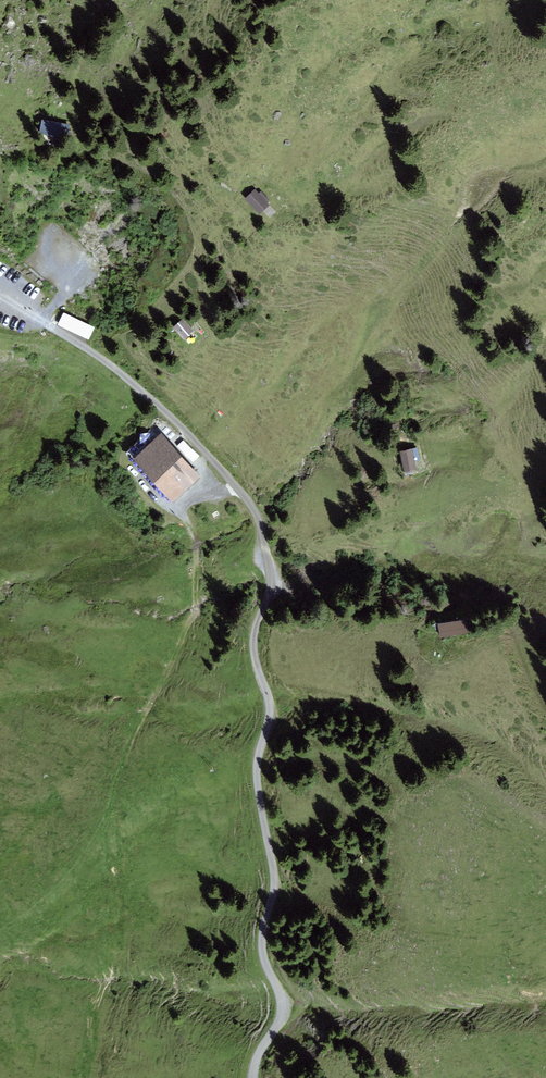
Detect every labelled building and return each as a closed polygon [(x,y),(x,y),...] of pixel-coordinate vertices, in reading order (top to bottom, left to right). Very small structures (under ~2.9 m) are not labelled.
[(65,123),(42,118),(40,131),(62,135),(65,123)] [(255,189),(246,197),(259,210),(268,203),(255,189)] [(65,312),(59,323),(87,338),(93,326),(65,312)] [(182,319),(175,326),(184,336),(192,329),(182,319)] [(201,472),(162,432),(135,458),(174,498),(201,472)] [(412,447),(401,449),(405,469),(416,467),(412,447)] [(467,619),(439,623),(441,634),(469,630),(467,619)]
